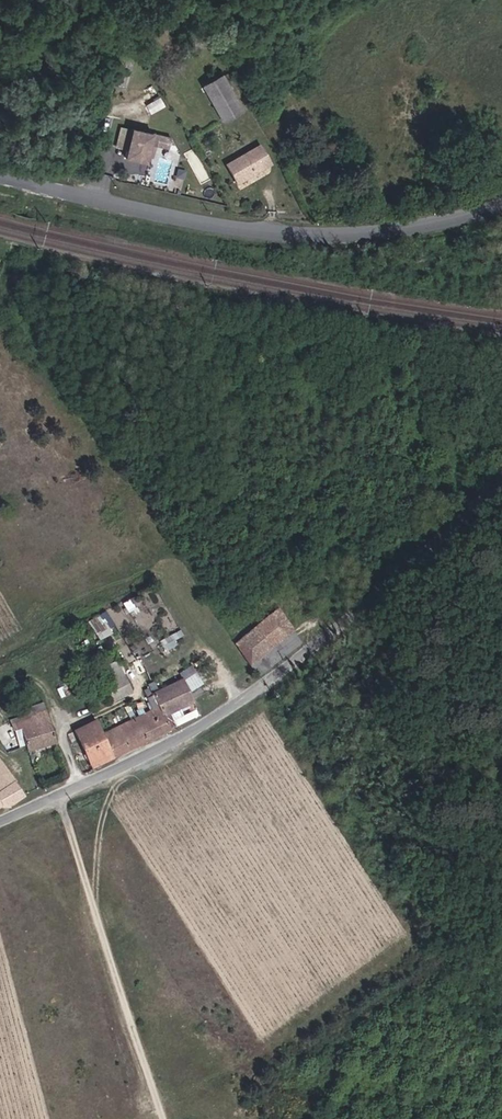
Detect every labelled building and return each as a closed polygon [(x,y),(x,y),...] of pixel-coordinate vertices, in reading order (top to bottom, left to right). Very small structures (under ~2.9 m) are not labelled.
[(178,77),(203,109),(220,96),(196,64),(178,77)] [(118,163),(119,141),(108,141),(106,162),(118,163)] [(146,151),(146,142),(119,141),(118,163),(145,164),(146,151)] [(158,142),(146,142),(146,151),(158,151),(158,142)] [(273,656),(297,637),(279,610),(274,604),(230,641),(252,672),(273,656)] [(87,619),(98,638),(117,627),(106,608),(87,619)] [(164,650),(182,643),(178,632),(160,639),(164,650)] [(100,685),(111,699),(127,686),(117,672),(100,685)] [(163,726),(164,726),(158,713),(175,705),(171,696),(182,691),(174,676),(147,689),(154,704),(100,731),(94,719),(74,728),(80,743),(84,751),(87,758),(88,763),(159,729),(163,726)] [(187,700),(182,691),(171,696),(175,705),(187,700)] [(22,743),(24,745),(25,750),(54,738),(53,732),(50,725),(46,707),(14,721),(16,727),(19,732),(9,738),(11,742),(12,743),(13,746),(14,746),(22,743)] [(21,795),(0,762),(0,803),(6,802),(21,795)]
